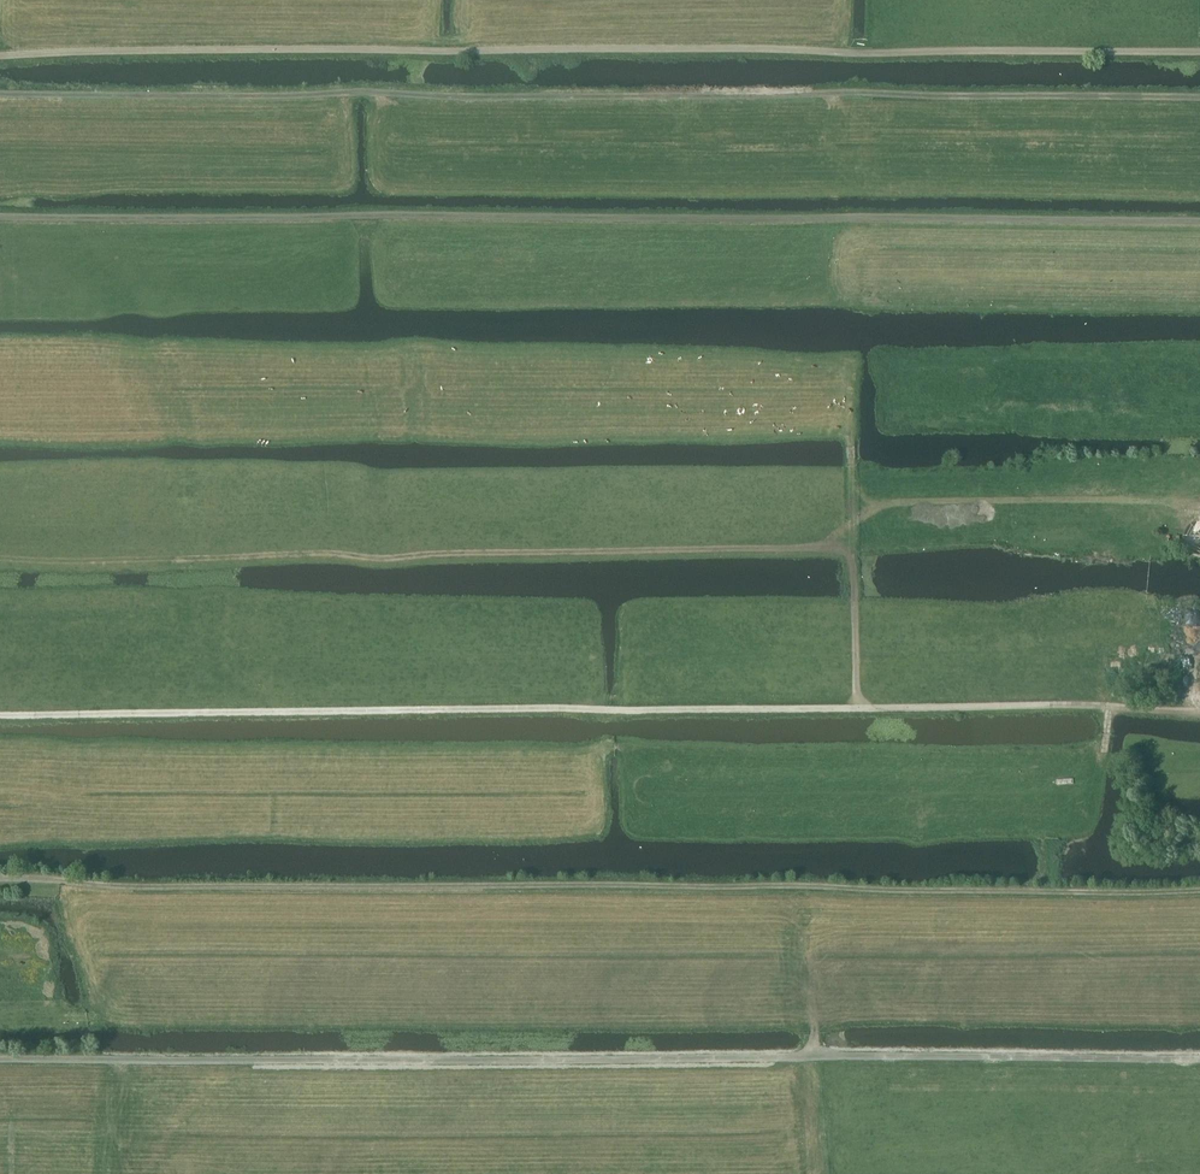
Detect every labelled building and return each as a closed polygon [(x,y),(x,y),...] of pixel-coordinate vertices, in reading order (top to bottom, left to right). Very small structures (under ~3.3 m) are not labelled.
[(1199,520),(1195,522),(1190,524),(1187,528),(1185,532),(1183,537),(1184,542),(1185,546),(1187,550),(1191,554),(1195,556),(1199,557),(1199,520)]
